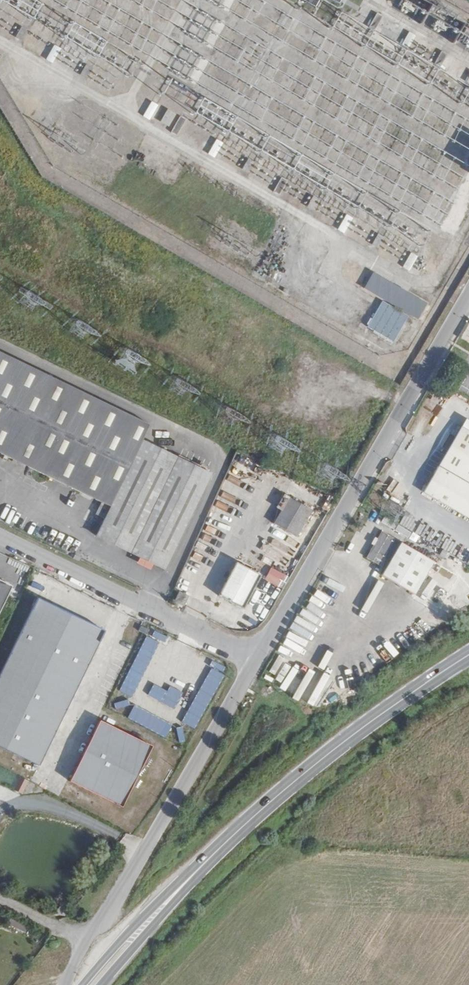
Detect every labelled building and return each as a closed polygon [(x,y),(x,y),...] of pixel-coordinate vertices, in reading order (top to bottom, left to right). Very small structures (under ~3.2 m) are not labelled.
[(317,9),(322,0),(302,0),(317,9)] [(384,16),(378,12),(369,26),(376,29),(384,16)] [(26,30),(20,26),(15,36),(21,39),(26,30)] [(415,34),(409,31),(403,43),(408,46),(415,34)] [(60,48),(55,45),(47,57),(53,60),(60,48)] [(448,53),(442,50),(434,62),(440,66),(448,53)] [(92,67),(87,64),(80,75),(85,78),(92,67)] [(159,105),(152,101),(144,115),(151,119),(159,105)] [(177,114),(167,108),(161,120),(170,125),(177,114)] [(177,134),(186,119),(180,115),(171,131),(177,134)] [(222,143),(216,140),(210,152),(216,155),(222,143)] [(254,161),(248,158),(242,168),(248,172),(254,161)] [(286,181),(281,178),(274,189),(280,192),(286,181)] [(318,198),(312,195),(306,207),(312,210),(318,198)] [(346,230),(352,219),(346,215),(339,227),(346,230)] [(385,237),(378,233),(372,243),(379,247),(385,237)] [(418,255),(411,251),(402,266),(409,271),(418,255)] [(374,271),(363,289),(383,300),(409,315),(417,320),(428,302),(374,271)] [(383,300),(368,327),(394,341),(409,315),(383,300)] [(0,351),(0,451),(101,501),(96,511),(105,516),(97,532),(164,564),(186,520),(209,473),(208,472),(141,439),(149,424),(0,351)] [(463,425),(427,492),(468,514),(468,428),(463,425)] [(310,508),(288,495),(272,521),(295,534),(310,508)] [(434,558),(383,530),(368,559),(388,570),(385,575),(417,593),(435,559),(434,558)] [(258,573),(234,561),(217,594),(236,604),(238,600),(244,602),(258,573)] [(283,589),(290,577),(272,567),(265,579),(283,589)] [(0,579),(0,611),(12,585),(0,579)] [(190,591),(180,588),(176,599),(185,602),(190,591)] [(39,599),(0,679),(0,749),(39,768),(106,632),(39,599)] [(152,638),(144,632),(141,640),(148,644),(152,638)] [(214,661),(183,723),(196,729),(227,667),(214,661)] [(175,709),(183,693),(170,686),(167,691),(154,684),(148,695),(175,709)] [(134,705),(128,718),(166,737),(172,724),(134,705)] [(153,747),(100,722),(70,783),(123,809),(153,747)] [(28,782),(20,777),(14,791),(23,795),(28,782)] [(50,916),(45,925),(53,926),(60,916),(57,916),(51,916),(50,916)] [(25,934),(29,927),(13,917),(9,923),(25,934)]
